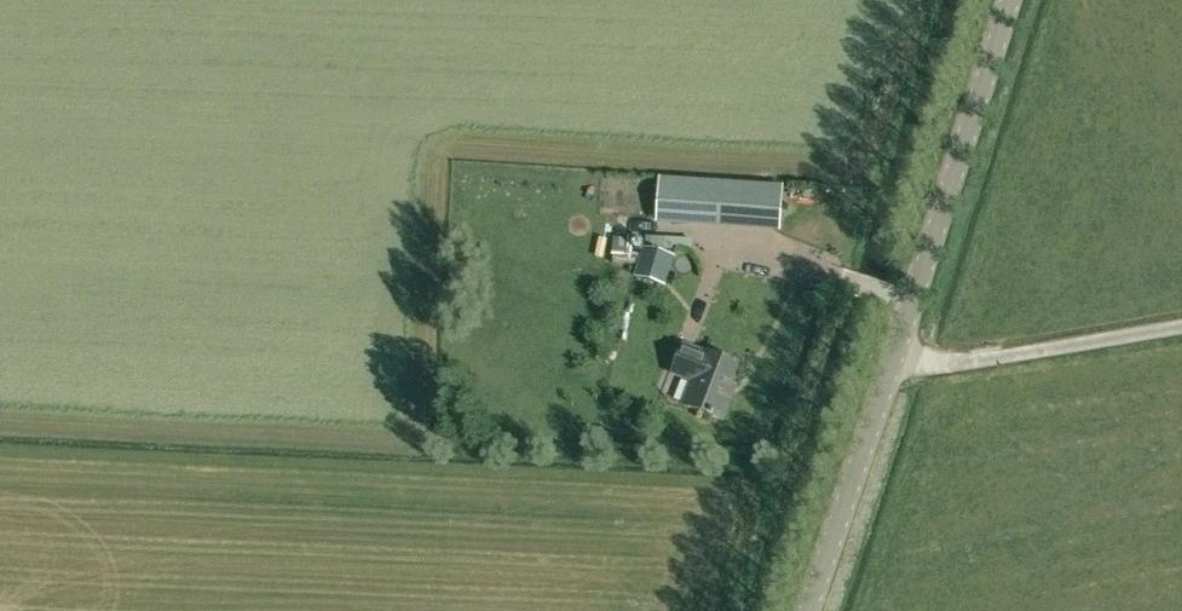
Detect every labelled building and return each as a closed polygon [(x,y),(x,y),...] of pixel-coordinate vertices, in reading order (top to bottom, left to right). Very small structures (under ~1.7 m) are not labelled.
[(817,204),(746,181),(738,210),(807,232),(817,204)] [(702,239),(703,227),(676,226),(676,238),(702,239)] [(723,396),(736,364),(704,351),(703,353),(683,345),(674,367),(695,375),(683,405),(720,419),(729,398),(723,396)]
